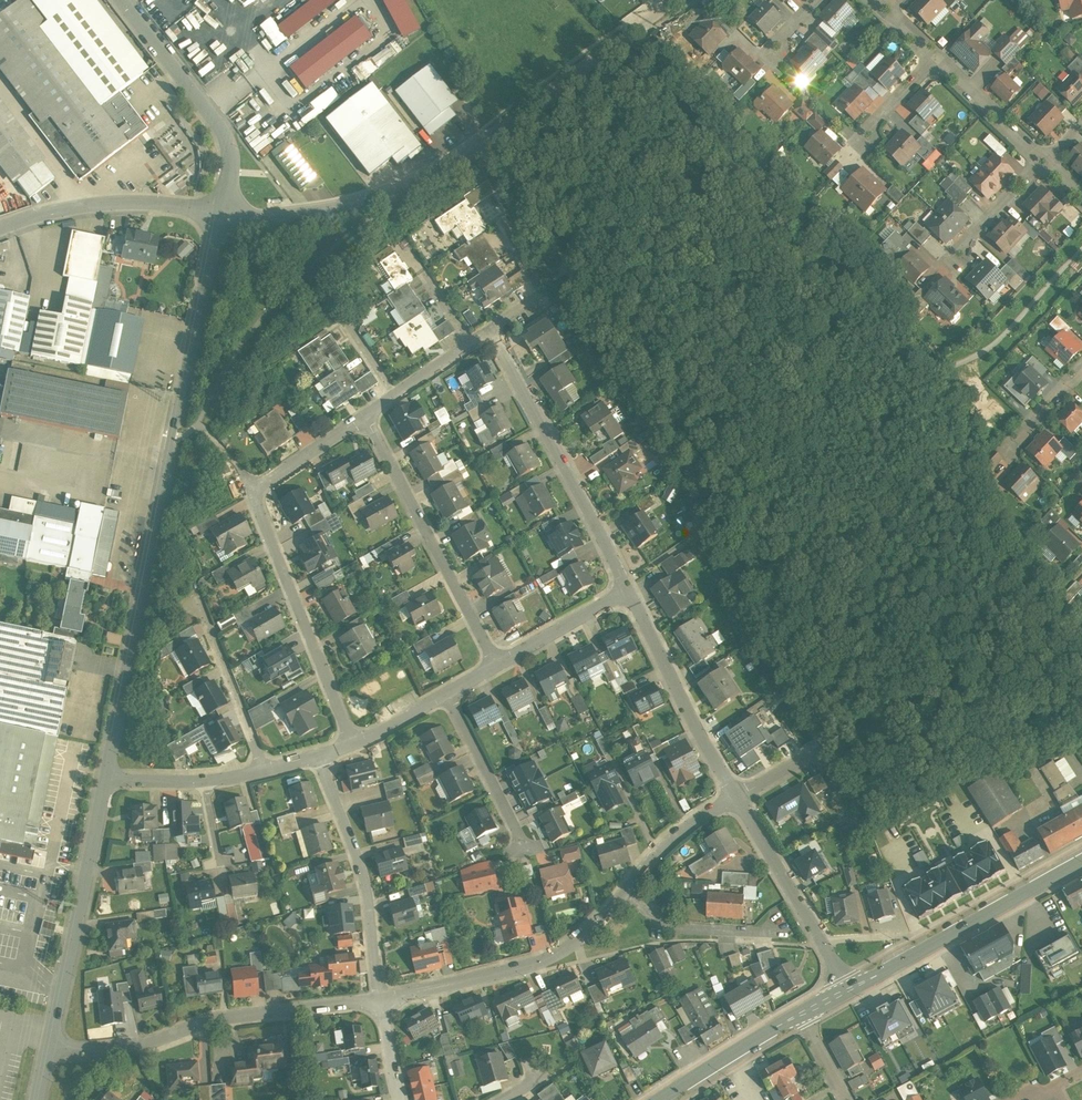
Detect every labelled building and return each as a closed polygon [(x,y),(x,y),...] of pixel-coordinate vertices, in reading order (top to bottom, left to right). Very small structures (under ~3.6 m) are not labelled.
[(39,30),(47,24),(29,0),(22,0),(0,17),(0,54),(42,108),(30,117),(79,181),(91,172),(146,129),(118,93),(99,108),(39,30)] [(118,93),(142,71),(87,0),(29,0),(47,24),(39,30),(99,108),(118,93)] [(174,29),(183,35),(189,27),(196,32),(199,27),(210,35),(218,24),(207,15),(210,11),(198,1),(199,0),(195,0),(196,0),(174,29)] [(278,25),(288,37),(334,0),(309,0),(278,25)] [(402,37),(419,28),(404,0),(382,0),(402,37)] [(822,18),(837,31),(852,15),(844,7),(845,5),(840,0),(839,0),(822,18)] [(912,9),(928,24),(930,22),(936,27),(950,13),(948,11),(944,7),(945,7),(938,0),(921,0),(912,9)] [(954,0),(938,0),(945,7),(944,7),(948,11),(956,2),(954,0)] [(1059,1),(1060,1),(1063,11),(1070,9),(1072,19),(1081,16),(1081,0),(1058,0),(1059,1)] [(650,1),(638,8),(642,16),(654,9),(650,1)] [(768,5),(762,11),(760,9),(750,20),(765,34),(781,18),(768,5)] [(728,20),(714,6),(704,17),(707,20),(708,20),(719,30),(728,20)] [(355,17),(290,66),(305,86),(371,37),(355,17)] [(719,30),(708,20),(707,20),(691,37),(710,55),(717,48),(715,46),(724,37),(725,38),(726,37),(719,30)] [(979,24),(952,51),(975,72),(994,53),(991,50),(982,41),(989,34),(979,24)] [(835,41),(820,27),(814,34),(829,47),(835,41)] [(1031,29),(1025,35),(1030,40),(1036,34),(1031,29)] [(1019,30),(1009,40),(1020,51),(1030,40),(1025,35),(1019,30)] [(829,47),(814,34),(805,43),(809,47),(820,57),(820,56),(829,47)] [(1009,40),(1005,36),(991,50),(994,53),(1006,65),(1014,57),(1020,51),(1009,40)] [(350,71),(358,83),(402,52),(394,40),(350,71)] [(809,47),(794,64),(809,78),(825,61),(820,56),(820,57),(809,47)] [(1066,62),(1073,56),(1066,48),(1059,54),(1066,62)] [(747,58),(739,51),(724,66),(725,66),(725,69),(727,72),(730,71),(744,85),(745,86),(751,79),(760,71),(752,63),(752,61),(748,58),(747,58)] [(1006,65),(1002,69),(1009,76),(1020,64),(1014,57),(1006,65)] [(873,75),(872,76),(880,82),(887,90),(903,72),(889,58),(873,75)] [(1078,58),(1068,68),(1074,74),(1075,74),(1081,80),(1081,79),(1081,62),(1078,58)] [(429,66),(395,93),(423,129),(423,128),(449,108),(452,106),(457,102),(453,96),(429,66)] [(873,75),(866,68),(859,76),(870,87),(873,90),(880,82),(872,76),(873,75)] [(991,74),(995,79),(1003,73),(999,68),(991,74)] [(770,70),(764,76),(772,84),(787,99),(792,93),(770,70)] [(1069,79),(1066,80),(1063,83),(1063,86),(1058,91),(1073,105),(1081,95),(1081,81),(1081,80),(1075,74),(1074,74),(1069,79)] [(870,87),(859,76),(852,83),(856,87),(864,94),(870,87)] [(1005,76),(993,89),(996,91),(996,93),(998,96),(1000,96),(1007,103),(1019,90),(1005,76)] [(281,85),(294,96),(300,88),(287,78),(281,85)] [(348,97),(361,87),(354,79),(342,89),(348,97)] [(751,79),(745,86),(744,85),(733,96),(739,101),(756,84),(751,79)] [(371,83),(325,118),(369,176),(392,159),(397,166),(420,148),(371,83)] [(1031,91),(1041,101),(1049,92),(1039,83),(1031,91)] [(856,87),(846,97),(843,97),(843,100),(840,103),(847,109),(845,112),(854,120),(872,102),(864,94),(856,87)] [(774,88),(762,100),(759,100),(756,104),(756,107),(759,110),(763,110),(764,109),(770,114),(770,116),(776,122),(778,122),(793,106),(783,97),(783,95),(780,92),(778,92),(774,88)] [(265,89),(256,92),(257,98),(253,99),(256,108),(270,104),(265,89)] [(939,106),(923,91),(910,106),(919,114),(925,120),(939,106)] [(1067,109),(1053,95),(1046,102),(1060,116),(1067,109)] [(0,101),(0,169),(13,186),(17,183),(29,199),(55,180),(42,163),(45,160),(0,101)] [(816,113),(803,101),(794,111),(806,122),(806,123),(816,113)] [(1060,116),(1046,102),(1045,103),(1046,104),(1046,110),(1041,115),(1038,113),(1031,121),(1046,136),(1051,130),(1053,130),(1063,120),(1063,119),(1060,116)] [(902,105),(896,110),(902,116),(908,111),(902,105)] [(449,108),(423,128),(430,137),(451,121),(452,112),(449,108)] [(816,113),(806,123),(818,133),(827,124),(816,113)] [(925,120),(919,114),(909,124),(922,136),(931,126),(925,120)] [(915,144),(903,132),(886,150),(902,166),(915,152),(919,148),(915,144)] [(840,151),(822,134),(808,148),(824,164),(832,155),(834,157),(840,151)] [(1008,152),(990,135),(984,142),(997,155),(996,156),(1000,160),(1008,152)] [(936,151),(922,137),(915,144),(919,148),(915,152),(926,162),(936,151)] [(319,177),(293,145),(275,159),(300,191),(308,186),(319,177)] [(1081,145),(1069,158),(1076,164),(1073,167),(1081,175),(1081,146),(1081,145)] [(1000,160),(996,156),(983,169),(1001,186),(1004,183),(1003,182),(1012,173),(1000,160)] [(789,160),(776,161),(777,169),(789,168),(789,160)] [(835,162),(824,173),(832,181),(843,169),(835,162)] [(843,169),(832,181),(839,187),(849,176),(843,169)] [(1001,186),(983,169),(971,182),(975,186),(988,198),(997,189),(997,190),(1001,186)] [(861,171),(846,188),(846,191),(855,200),(872,182),(872,180),(868,176),(867,176),(861,171)] [(969,184),(960,176),(954,183),(967,195),(975,186),(971,182),(969,184)] [(324,183),(319,177),(308,186),(310,188),(313,185),(316,189),(324,183)] [(487,182),(464,197),(466,201),(471,208),(473,207),(494,193),(487,182)] [(872,182),(855,200),(865,209),(869,205),(870,207),(873,207),(876,203),(876,201),(885,192),(878,185),(877,187),(872,182)] [(967,195),(954,183),(945,193),(960,206),(969,197),(967,195)] [(905,197),(893,186),(888,191),(888,194),(899,204),(905,197)] [(1041,188),(1025,206),(1032,214),(1039,220),(1040,220),(1056,203),(1041,188)] [(466,201),(435,222),(444,236),(461,225),(467,233),(463,236),(467,243),(479,235),(486,230),(479,221),(481,219),(480,219),(479,220),(476,215),(477,214),(473,207),(471,208),(466,201)] [(967,220),(949,203),(938,214),(956,232),(967,220)] [(956,232),(938,214),(927,226),(945,243),(956,232)] [(1039,220),(1032,214),(1025,222),(1039,235),(1047,227),(1040,220),(1039,220)] [(1007,225),(1004,222),(989,238),(990,237),(1006,252),(1026,232),(1012,219),(1007,225)] [(931,236),(917,223),(908,232),(922,246),(931,236)] [(888,226),(876,237),(891,252),(902,241),(888,226)] [(127,235),(107,231),(103,253),(123,257),(127,235)] [(105,239),(72,232),(63,277),(96,283),(100,266),(105,239)] [(158,238),(128,232),(127,235),(123,257),(123,259),(153,265),(158,238)] [(485,243),(479,235),(467,243),(454,252),(460,262),(471,254),(476,260),(473,262),(481,273),(479,274),(479,275),(494,265),(500,261),(487,242),(485,243)] [(876,250),(880,255),(886,250),(883,245),(876,250)] [(390,247),(372,259),(377,266),(380,264),(379,264),(394,254),(390,247)] [(412,280),(395,253),(394,254),(379,264),(380,264),(390,280),(387,281),(395,292),(406,284),(412,280)] [(928,269),(912,253),(897,268),(914,284),(928,269)] [(1029,276),(1012,260),(1007,266),(1024,282),(1029,276)] [(987,262),(980,269),(979,268),(967,280),(988,300),(994,293),(994,294),(996,292),(996,291),(1002,284),(1006,288),(1009,285),(1010,284),(999,274),(987,262)] [(479,275),(467,283),(473,292),(482,285),(488,294),(479,301),(484,309),(511,291),(494,265),(479,275)] [(113,269),(100,266),(96,283),(93,299),(106,302),(113,269)] [(1024,282),(1007,266),(999,274),(1010,284),(1009,285),(1015,291),(1024,282)] [(928,296),(926,299),(930,304),(932,306),(933,309),(935,311),(938,311),(947,320),(956,311),(958,313),(968,303),(949,285),(950,284),(945,279),(928,296)] [(395,292),(387,297),(396,310),(399,308),(409,321),(406,324),(404,322),(405,325),(420,315),(426,311),(417,298),(416,299),(406,284),(395,292)] [(921,289),(907,304),(919,315),(920,315),(930,304),(926,299),(928,296),(921,289)] [(17,353),(29,298),(0,292),(0,349),(17,353)] [(65,299),(62,316),(40,312),(31,356),(80,366),(80,365),(91,310),(92,304),(65,299)] [(919,315),(907,304),(902,309),(916,326),(924,318),(920,315),(919,315)] [(368,308),(355,316),(362,327),(375,319),(368,308)] [(91,310),(80,365),(87,367),(98,311),(91,310)] [(143,321),(98,311),(87,367),(85,376),(130,385),(134,364),(135,364),(141,333),(141,332),(143,321)] [(956,311),(947,320),(950,322),(952,324),(955,324),(960,318),(960,315),(958,313),(956,311)] [(405,325),(394,332),(405,349),(407,348),(412,355),(422,348),(423,350),(437,341),(437,340),(431,332),(420,315),(405,325)] [(1071,329),(1058,317),(1050,326),(1061,336),(1064,332),(1066,334),(1071,329)] [(548,320),(529,332),(531,335),(524,340),(527,344),(526,345),(531,352),(533,351),(531,350),(538,345),(540,349),(543,347),(545,351),(548,349),(561,340),(548,320)] [(455,331),(448,321),(442,324),(449,335),(455,331)] [(449,335),(442,324),(437,328),(444,339),(449,335)] [(437,328),(431,332),(437,340),(437,341),(438,343),(444,339),(437,328)] [(326,330),(316,337),(318,339),(320,343),(330,336),(326,330)] [(1066,334),(1064,332),(1061,336),(1047,350),(1057,360),(1059,358),(1066,364),(1081,348),(1066,334)] [(330,336),(320,343),(318,339),(298,352),(313,374),(322,367),(320,364),(328,358),(329,359),(330,359),(337,370),(334,372),(334,373),(343,367),(348,363),(338,347),(336,348),(334,344),(335,343),(330,336)] [(561,340),(548,349),(555,360),(568,351),(561,340)] [(555,360),(550,363),(555,370),(573,358),(568,351),(555,360)] [(1047,371),(1033,357),(1026,365),(1031,369),(1041,378),(1047,371)] [(474,388),(465,393),(471,402),(479,398),(476,392),(493,382),(493,381),(492,381),(484,366),(484,365),(466,375),(467,375),(474,388)] [(343,367),(313,387),(314,388),(323,381),(328,388),(319,393),(326,404),(329,402),(334,409),(330,412),(331,413),(360,393),(354,384),(343,367)] [(564,367),(543,381),(563,411),(569,407),(569,408),(573,405),(562,389),(573,382),(575,384),(575,383),(564,367)] [(1031,369),(1015,385),(1031,401),(1047,384),(1041,378),(1031,369)] [(8,371),(0,409),(0,416),(119,440),(128,396),(8,371)] [(372,387),(365,376),(360,380),(367,391),(372,387)] [(367,391),(360,380),(354,384),(360,393),(361,395),(367,391)] [(483,404),(479,398),(471,402),(464,406),(467,413),(483,404)] [(415,402),(390,416),(404,441),(427,428),(427,427),(428,427),(428,426),(429,426),(415,402)] [(598,406),(581,417),(594,436),(594,435),(593,433),(601,427),(603,429),(606,427),(613,439),(611,440),(612,441),(614,440),(624,433),(618,424),(610,413),(603,403),(598,407),(598,406)] [(483,404),(467,413),(474,424),(482,419),(481,416),(487,412),(483,404)] [(1071,404),(1066,410),(1065,410),(1062,413),(1062,414),(1057,419),(1072,433),(1079,425),(1081,422),(1081,415),(1079,411),(1071,404)] [(487,412),(481,416),(482,419),(493,438),(512,428),(499,406),(487,412)] [(618,408),(610,413),(618,424),(625,419),(618,408)] [(276,410),(254,424),(265,442),(260,445),(267,456),(292,439),(285,429),(288,427),(276,410)] [(308,428),(298,413),(290,419),(300,433),(308,428)] [(428,427),(427,427),(427,428),(431,433),(442,427),(439,421),(429,426),(428,427)] [(435,440),(431,433),(418,441),(421,448),(426,445),(426,446),(428,444),(435,440)] [(1046,433),(1028,451),(1044,467),(1048,462),(1051,462),(1053,460),(1053,457),(1059,451),(1062,448),(1058,445),(1046,433)] [(252,437),(256,444),(261,441),(257,434),(252,437)] [(1079,452),(1064,438),(1058,445),(1062,448),(1059,451),(1070,461),(1079,452)] [(620,449),(619,449),(625,457),(630,453),(632,456),(641,450),(634,439),(620,449)] [(611,440),(603,446),(605,449),(610,456),(619,449),(620,449),(614,440),(612,441),(611,440)] [(506,442),(491,451),(497,462),(505,457),(512,453),(506,442)] [(421,448),(410,454),(425,481),(443,471),(428,444),(426,446),(426,445),(421,448)] [(512,453),(505,457),(506,458),(510,456),(522,476),(518,479),(540,467),(527,445),(512,453)] [(605,449),(590,459),(595,466),(610,456),(605,449)] [(983,462),(981,464),(990,472),(1002,459),(994,451),(983,462)] [(345,465),(350,475),(355,484),(366,478),(366,477),(377,471),(366,453),(345,465)] [(625,457),(605,470),(621,493),(633,485),(627,478),(640,469),(632,456),(630,453),(625,457)] [(342,459),(324,469),(325,471),(333,485),(347,478),(350,475),(345,465),(342,459)] [(1022,465),(1005,483),(1021,498),(1037,480),(1022,465)] [(458,470),(442,479),(446,487),(452,484),(454,487),(464,481),(458,470)] [(333,485),(325,471),(318,475),(325,490),(333,485)] [(350,475),(347,478),(351,486),(355,484),(350,475)] [(369,484),(355,493),(359,500),(361,499),(374,492),(370,484),(366,477),(366,478),(369,484)] [(526,483),(510,492),(514,499),(529,490),(530,493),(531,492),(526,483)] [(446,487),(432,495),(446,520),(466,508),(454,487),(452,484),(446,487)] [(530,493),(523,497),(536,519),(555,508),(549,497),(548,497),(542,487),(543,486),(542,486),(531,492),(530,493)] [(301,490),(280,502),(284,509),(285,508),(289,515),(293,523),(293,524),(314,513),(309,504),(306,506),(299,493),(301,491),(301,490)] [(122,493),(113,491),(111,497),(121,499),(122,493)] [(497,498),(501,507),(513,501),(508,493),(497,498)] [(649,496),(636,504),(641,511),(654,503),(649,496)] [(12,498),(9,512),(0,510),(0,563),(16,566),(18,559),(67,569),(80,571),(80,572),(89,574),(92,575),(105,509),(81,504),(79,511),(12,498)] [(367,509),(361,512),(361,513),(367,524),(370,521),(375,530),(397,517),(387,498),(367,509)] [(359,500),(348,507),(353,518),(361,513),(361,512),(367,509),(361,499),(359,500)] [(1074,515),(1081,522),(1081,506),(1074,515)] [(105,509),(92,575),(106,577),(107,571),(109,572),(110,571),(111,566),(110,564),(108,564),(119,512),(105,509)] [(1061,519),(1051,510),(1041,521),(1053,533),(1059,527),(1056,524),(1061,519)] [(321,512),(305,521),(310,528),(325,520),(321,512)] [(475,512),(459,521),(463,527),(478,518),(475,512)] [(643,513),(623,527),(624,528),(625,527),(633,539),(632,540),(638,549),(658,535),(657,535),(655,536),(648,525),(650,524),(643,513)] [(325,520),(310,528),(316,539),(323,535),(331,531),(333,533),(342,528),(335,514),(325,520)] [(216,516),(196,527),(201,536),(207,533),(221,525),(218,520),(216,516)] [(207,533),(217,551),(219,550),(223,557),(243,546),(240,540),(248,535),(237,516),(221,525),(207,533)] [(558,517),(542,526),(546,534),(547,534),(552,531),(553,533),(563,527),(558,517)] [(474,523),(453,536),(454,536),(458,543),(462,550),(461,551),(466,560),(480,553),(479,551),(487,546),(474,523)] [(563,527),(553,533),(552,531),(547,534),(560,558),(583,546),(578,537),(580,536),(575,528),(574,529),(570,523),(563,527)] [(1079,546),(1059,527),(1053,533),(1043,543),(1064,562),(1079,546)] [(316,539),(302,547),(307,555),(300,559),(308,573),(314,569),(315,570),(321,566),(331,560),(336,558),(331,548),(327,550),(319,537),(323,535),(316,539)] [(389,543),(374,551),(378,558),(385,555),(384,554),(393,549),(389,543)] [(407,544),(394,551),(393,549),(384,554),(385,555),(393,569),(397,567),(402,575),(415,568),(410,560),(415,557),(407,544)] [(494,553),(479,562),(484,572),(493,567),(492,565),(498,561),(494,553)] [(673,556),(661,564),(669,576),(681,568),(673,556)] [(230,572),(227,574),(230,579),(236,590),(251,582),(257,593),(267,588),(258,572),(259,572),(258,570),(257,570),(255,565),(252,560),(251,561),(244,565),(244,564),(230,572)] [(331,560),(321,566),(328,578),(332,575),(334,574),(331,568),(334,566),(331,560)] [(484,572),(475,577),(488,599),(511,585),(508,579),(509,578),(500,563),(499,563),(498,561),(492,565),(493,567),(484,572)] [(581,563),(561,575),(573,596),(593,585),(581,563)] [(227,565),(211,574),(218,586),(230,579),(227,574),(230,572),(227,565)] [(80,571),(67,569),(65,581),(70,582),(70,581),(86,585),(89,574),(80,572),(80,571)] [(556,570),(540,579),(544,585),(559,577),(556,570)] [(679,573),(653,591),(671,617),(689,605),(684,597),(692,591),(679,573)] [(328,578),(315,585),(319,592),(336,582),(332,575),(328,578)] [(86,585),(70,581),(70,582),(60,630),(79,634),(81,635),(85,617),(80,616),(84,593),(87,594),(89,585),(86,585)] [(1077,582),(1064,594),(1065,595),(1060,599),(1067,606),(1081,590),(1081,587),(1077,582)] [(346,599),(341,591),(324,601),(337,624),(354,613),(347,601),(347,599),(346,599)] [(407,591),(391,600),(396,608),(411,600),(412,602),(413,602),(407,591)] [(412,602),(404,607),(415,626),(440,612),(430,593),(413,602),(412,602)] [(514,594),(499,602),(502,608),(515,601),(518,600),(514,594)] [(502,608),(494,613),(499,622),(500,622),(506,633),(506,634),(527,622),(522,613),(517,615),(511,604),(515,601),(502,608)] [(246,607),(231,616),(235,622),(250,614),(246,607)] [(274,609),(260,617),(259,616),(253,619),(250,614),(235,622),(239,628),(247,623),(258,642),(284,626),(274,609)] [(361,617),(346,626),(350,633),(359,628),(360,629),(363,627),(366,625),(361,617)] [(706,639),(694,620),(674,633),(679,641),(681,640),(686,649),(686,650),(696,665),(704,659),(702,656),(719,645),(712,635),(706,639)] [(57,738),(76,648),(42,641),(43,633),(0,624),(0,726),(57,738)] [(350,633),(340,639),(355,664),(377,651),(363,627),(360,629),(359,628),(350,633)] [(79,634),(60,630),(54,628),(53,636),(77,641),(79,634)] [(626,628),(617,633),(617,634),(604,640),(603,640),(614,661),(615,660),(613,658),(626,651),(628,654),(637,649),(626,628)] [(106,632),(103,643),(119,646),(121,636),(106,632)] [(428,637),(413,646),(419,657),(426,654),(425,653),(434,647),(428,637)] [(180,638),(165,646),(170,655),(169,653),(184,644),(180,638)] [(434,647),(425,653),(426,654),(430,662),(429,663),(434,673),(461,657),(450,639),(434,647)] [(196,640),(176,652),(189,676),(209,664),(196,640)] [(266,659),(261,662),(263,665),(270,678),(286,669),(292,680),(303,673),(287,646),(286,647),(287,648),(279,652),(278,652),(266,659)] [(591,647),(577,654),(577,653),(570,657),(578,674),(579,674),(584,684),(591,680),(592,680),(587,671),(600,665),(601,665),(591,646),(591,647)] [(262,652),(248,660),(254,670),(263,665),(261,662),(266,659),(262,652)] [(696,665),(690,669),(696,678),(710,669),(711,669),(704,659),(696,665)] [(711,669),(710,669),(714,675),(722,670),(729,666),(724,660),(711,669)] [(614,661),(608,664),(616,680),(623,676),(615,661),(614,661)] [(552,667),(538,674),(537,675),(547,695),(557,690),(556,688),(568,682),(558,663),(552,666),(552,667)] [(616,680),(608,664),(602,667),(601,668),(604,673),(609,683),(616,680)] [(600,665),(587,671),(592,680),(604,673),(601,668),(602,667),(601,665),(600,665)] [(714,675),(700,684),(717,710),(739,695),(722,670),(714,675)] [(200,677),(182,687),(187,697),(188,696),(187,694),(201,685),(198,679),(200,678),(200,677)] [(574,681),(567,685),(574,698),(581,694),(573,679),(574,681)] [(524,680),(503,692),(514,712),(535,701),(524,680)] [(633,680),(620,687),(624,695),(637,689),(633,680)] [(213,682),(195,692),(199,699),(197,701),(198,702),(201,701),(208,713),(207,714),(208,715),(226,704),(221,696),(213,682),(214,682),(213,682)] [(654,684),(631,695),(641,715),(651,711),(651,710),(664,703),(654,684)] [(280,706),(280,707),(280,708),(283,706),(289,717),(286,718),(292,728),(294,726),(310,718),(318,713),(306,692),(280,706)] [(275,697),(259,706),(265,716),(280,707),(280,706),(275,697)] [(491,698),(470,708),(469,708),(480,729),(481,728),(480,728),(488,723),(489,724),(488,721),(499,715),(501,718),(491,697),(490,697),(491,698)] [(546,707),(539,711),(547,726),(554,723),(546,707)] [(310,718),(294,726),(300,737),(316,728),(310,718)] [(510,721),(504,724),(501,718),(504,725),(503,725),(510,739),(517,735),(510,721)] [(750,719),(727,735),(734,744),(732,745),(740,758),(756,747),(757,748),(766,742),(768,746),(774,742),(770,737),(771,736),(767,730),(760,734),(757,729),(754,731),(748,722),(751,720),(750,719)] [(227,720),(207,731),(207,732),(208,732),(219,753),(220,753),(219,751),(226,747),(227,749),(239,742),(227,720)] [(204,725),(186,736),(192,746),(193,746),(190,742),(208,732),(207,732),(205,733),(202,727),(204,726),(204,725)] [(0,726),(0,841),(31,848),(30,850),(34,851),(57,738),(0,726)] [(771,736),(770,737),(774,742),(778,749),(791,741),(783,728),(771,736)] [(440,729),(421,739),(433,761),(433,762),(452,752),(440,729)] [(186,736),(167,747),(175,761),(187,754),(185,750),(192,746),(186,736)] [(612,753),(603,737),(596,741),(605,757),(612,753)] [(645,737),(631,744),(636,753),(644,749),(647,755),(653,752),(652,750),(645,737)] [(668,742),(652,750),(653,752),(658,761),(668,756),(666,752),(671,749),(668,742)] [(685,753),(680,744),(671,749),(666,752),(668,756),(670,760),(666,763),(676,782),(700,770),(690,750),(685,753)] [(644,749),(636,753),(639,760),(627,766),(625,763),(624,764),(636,787),(658,776),(647,755),(644,749)] [(1072,755),(1055,765),(1061,774),(1078,764),(1072,755)] [(433,761),(413,771),(417,780),(433,772),(429,764),(433,762),(433,761)] [(1055,765),(1053,761),(1041,769),(1056,793),(1068,785),(1061,774),(1055,765)] [(372,762),(346,769),(352,791),(364,788),(364,785),(377,782),(372,762)] [(534,762),(511,774),(529,811),(551,799),(546,788),(549,786),(540,767),(537,769),(534,762)] [(610,765),(600,770),(599,769),(588,775),(598,794),(614,786),(620,782),(610,764),(609,764),(610,765)] [(460,767),(436,779),(437,780),(441,778),(453,801),(449,803),(449,804),(473,791),(468,781),(468,782),(460,767),(461,767),(460,767)] [(1022,809),(997,771),(968,790),(993,828),(1022,809)] [(433,772),(417,780),(421,788),(437,780),(436,779),(433,772)] [(820,774),(808,781),(816,795),(828,788),(820,774)] [(400,780),(383,785),(385,792),(402,787),(400,780)] [(309,783),(290,789),(297,814),(316,808),(309,783)] [(802,785),(767,806),(777,822),(800,808),(807,820),(803,823),(804,825),(812,820),(811,818),(820,813),(802,785)] [(1054,794),(1066,816),(1081,808),(1081,799),(1081,800),(1068,785),(1056,793),(1054,794)] [(614,786),(598,794),(607,810),(622,802),(614,786)] [(402,787),(385,792),(387,801),(404,796),(402,787)] [(576,793),(561,800),(564,807),(579,799),(576,793)] [(244,799),(224,804),(231,830),(252,824),(244,799)] [(189,804),(172,805),(173,826),(173,838),(174,837),(174,840),(179,845),(201,844),(199,815),(189,815),(189,804)] [(389,804),(361,810),(366,832),(394,825),(389,804)] [(152,806),(132,808),(134,832),(154,831),(152,806)] [(485,808),(466,818),(477,839),(496,829),(485,808)] [(560,808),(541,818),(554,843),(573,833),(573,832),(569,834),(561,819),(565,817),(560,808)] [(1038,832),(1050,854),(1081,836),(1081,808),(1066,816),(1038,832)] [(294,814),(277,819),(279,828),(296,823),(294,814)] [(296,823),(279,828),(282,837),(299,832),(296,823)] [(323,824),(302,831),(310,857),(331,851),(323,824)] [(260,825),(251,827),(256,844),(265,842),(260,825)] [(632,827),(621,831),(624,840),(626,847),(637,844),(632,827)] [(163,830),(155,830),(156,847),(164,846),(163,830)] [(171,830),(163,830),(164,846),(172,846),(171,830)] [(725,830),(707,841),(707,843),(709,842),(715,852),(714,853),(715,854),(716,853),(721,861),(719,862),(720,863),(738,852),(725,830)] [(1032,840),(1022,846),(1013,832),(1000,840),(1008,853),(1009,853),(1019,871),(1044,857),(1037,844),(1032,840)] [(259,860),(251,834),(241,837),(248,863),(259,860)] [(420,835),(403,839),(405,848),(401,849),(401,850),(423,845),(420,835)] [(624,840),(607,846),(608,848),(598,851),(604,869),(630,860),(626,847),(624,840)] [(822,840),(793,855),(809,887),(839,873),(822,840)] [(32,862),(34,851),(30,850),(31,848),(0,841),(0,855),(32,862)] [(468,845),(464,847),(467,852),(478,847),(475,841),(468,845)] [(989,842),(967,854),(983,884),(1006,872),(989,842)] [(176,846),(172,846),(164,846),(165,861),(176,860),(176,846)] [(578,848),(562,852),(565,862),(581,858),(578,848)] [(401,849),(374,857),(380,877),(381,877),(381,876),(397,871),(398,872),(407,869),(401,849)] [(711,854),(689,867),(696,880),(718,867),(711,854)] [(967,854),(902,889),(919,919),(983,884),(967,854)] [(492,861),(479,864),(475,866),(481,891),(499,887),(494,868),(492,861)] [(151,862),(133,865),(134,871),(142,870),(142,871),(152,870),(151,862)] [(259,862),(250,863),(250,873),(260,872),(259,862)] [(513,863),(494,868),(499,887),(505,885),(506,892),(519,888),(513,863)] [(310,864),(293,869),(296,877),(313,872),(310,864)] [(336,864),(315,870),(321,888),(311,891),(316,906),(328,902),(326,895),(344,890),(341,880),(343,879),(341,871),(339,872),(336,864)] [(567,865),(541,872),(547,895),(564,890),(567,892),(571,891),(573,888),(567,865)] [(475,866),(461,871),(467,895),(481,891),(475,866)] [(852,868),(844,870),(849,887),(857,885),(852,868)] [(134,871),(116,873),(119,893),(144,890),(142,871),(142,870),(134,871)] [(750,875),(723,873),(722,885),(749,887),(750,875)] [(253,874),(229,878),(232,898),(257,894),(253,874)] [(211,882),(196,885),(196,884),(186,886),(190,909),(201,907),(200,902),(214,900),(211,882)] [(1062,890),(1073,910),(1081,905),(1081,893),(1076,883),(1062,890)] [(424,885),(407,890),(410,898),(427,893),(424,885)] [(887,890),(869,896),(876,921),(894,916),(887,890)] [(110,906),(110,895),(95,895),(95,911),(98,911),(98,906),(110,906)] [(745,897),(708,895),(707,917),(743,920),(745,897)] [(855,895),(835,898),(837,912),(834,912),(836,925),(859,921),(855,895)] [(225,897),(216,899),(220,917),(228,916),(226,905),(225,897)] [(522,899),(497,906),(506,943),(532,936),(522,899)] [(411,901),(389,907),(396,928),(418,921),(411,901)] [(234,903),(226,905),(228,916),(229,922),(238,921),(234,903)] [(350,905),(330,906),(332,935),(352,934),(350,905)] [(154,912),(136,914),(137,922),(155,919),(154,912)] [(55,924),(42,921),(38,935),(51,938),(55,924)] [(134,922),(106,926),(110,952),(122,950),(121,940),(136,938),(134,922)] [(1002,924),(961,947),(976,974),(979,972),(984,982),(1013,966),(1014,946),(1002,924)] [(445,928),(432,931),(435,944),(436,948),(449,944),(445,928)] [(221,934),(213,936),(215,951),(223,950),(221,934)] [(1070,934),(1039,951),(1049,969),(1080,951),(1070,934)] [(351,936),(337,938),(338,948),(352,946),(351,936)] [(435,944),(421,948),(421,946),(419,946),(420,948),(412,950),(417,973),(441,967),(436,948),(435,944)] [(663,949),(651,955),(660,973),(672,968),(663,949)] [(772,950),(757,954),(760,963),(763,972),(777,966),(772,950)] [(204,954),(202,955),(204,965),(217,963),(215,953),(211,953),(204,954)] [(260,953),(250,954),(251,970),(252,970),(251,963),(262,961),(260,953)] [(738,953),(729,957),(734,973),(743,970),(738,953)] [(353,955),(327,958),(328,967),(319,968),(316,966),(310,967),(310,974),(298,976),(299,978),(298,978),(299,988),(300,988),(309,987),(309,986),(314,985),(314,988),(326,987),(325,984),(331,983),(331,980),(338,980),(338,977),(356,975),(353,955)] [(625,960),(608,967),(608,968),(598,972),(597,972),(601,983),(605,991),(606,991),(622,984),(624,988),(635,984),(625,960)] [(791,963),(774,973),(786,994),(803,985),(803,984),(805,983),(800,975),(798,976),(791,963)] [(1020,964),(1019,994),(1028,994),(1029,965),(1020,964)] [(242,975),(232,976),(235,997),(257,994),(254,970),(252,970),(251,970),(242,971),(242,975)] [(142,971),(126,975),(129,986),(145,982),(142,971)] [(281,974),(271,975),(271,972),(263,973),(265,992),(282,990),(281,980),(282,980),(281,974)] [(218,974),(184,979),(187,997),(199,995),(221,992),(218,974)] [(574,974),(554,984),(562,1000),(581,990),(574,974)] [(943,974),(915,989),(931,1019),(959,1004),(943,974)] [(282,980),(281,980),(282,990),(282,993),(301,991),(300,988),(299,988),(298,978),(282,980)] [(753,981),(739,989),(740,990),(725,999),(737,1019),(765,1003),(753,981)] [(157,989),(147,992),(145,982),(135,985),(137,994),(137,995),(141,1011),(161,1006),(157,989)] [(127,983),(116,985),(118,995),(120,995),(121,1004),(132,1002),(127,983)] [(601,983),(588,989),(595,1005),(599,1003),(609,999),(606,991),(605,991),(601,983)] [(528,985),(508,995),(515,1011),(516,1011),(535,1001),(528,985)] [(986,995),(998,1016),(1012,1009),(1000,988),(986,995)] [(716,1013),(702,990),(695,994),(695,995),(681,1003),(693,1022),(696,1027),(701,1037),(707,1046),(725,1036),(715,1019),(715,1018),(716,1013)] [(550,991),(542,995),(549,1010),(551,1013),(559,1009),(550,991)] [(118,995),(109,996),(109,1000),(100,1001),(101,1010),(100,1010),(102,1026),(124,1023),(121,1004),(120,995),(118,995)] [(508,995),(497,1000),(500,1007),(499,1009),(505,1021),(518,1015),(516,1011),(515,1011),(508,995)] [(986,995),(973,1002),(985,1024),(998,1016),(986,995)] [(480,997),(456,1007),(464,1025),(487,1015),(480,997)] [(899,1001),(867,1018),(881,1046),(914,1028),(899,1001)] [(599,1003),(595,1005),(599,1015),(603,1013),(599,1003)] [(665,1019),(658,1007),(649,1013),(648,1012),(639,1017),(639,1016),(630,1022),(633,1026),(620,1034),(624,1039),(652,1020),(661,1034),(665,1031),(665,1028),(661,1022),(665,1019)] [(430,1009),(406,1023),(415,1040),(439,1026),(430,1009)] [(549,1010),(542,1013),(549,1027),(556,1023),(551,1013),(549,1010)] [(454,1014),(444,1017),(448,1034),(449,1037),(459,1034),(454,1014)] [(624,1039),(622,1040),(630,1051),(630,1050),(633,1055),(646,1047),(646,1048),(663,1037),(661,1034),(652,1020),(624,1039)] [(693,1022),(686,1027),(688,1031),(696,1027),(693,1022)] [(1081,1024),(1081,1025),(1080,1026),(1080,1027),(1080,1029),(1081,1031),(1071,1037),(1072,1040),(1071,1041),(1078,1054),(1079,1054),(1081,1057),(1081,1024)] [(360,1027),(343,1030),(346,1052),(364,1049),(360,1027)] [(686,1027),(678,1031),(686,1046),(694,1041),(688,1031),(686,1027)] [(696,1027),(688,1031),(694,1041),(701,1037),(696,1027)] [(1064,1042),(1056,1027),(1041,1035),(1045,1042),(1051,1038),(1055,1046),(1064,1042)] [(332,1031),(334,1045),(344,1044),(342,1030),(332,1031)] [(448,1034),(442,1035),(440,1040),(445,1058),(454,1055),(449,1037),(448,1034)] [(850,1034),(831,1045),(846,1072),(848,1071),(859,1064),(849,1047),(855,1044),(850,1034)] [(1055,1046),(1051,1038),(1045,1042),(1032,1049),(1046,1076),(1066,1066),(1055,1046)] [(285,1043),(272,1044),(272,1047),(258,1049),(257,1048),(253,1048),(253,1049),(248,1050),(250,1066),(229,1068),(231,1082),(252,1080),(252,1077),(261,1071),(280,1068),(280,1070),(290,1069),(289,1061),(287,1062),(285,1043)] [(508,1043),(499,1045),(509,1061),(518,1058),(508,1043)] [(606,1044),(583,1055),(594,1078),(600,1075),(601,1077),(606,1075),(611,1072),(610,1070),(617,1067),(606,1044)] [(341,1051),(327,1054),(329,1061),(343,1059),(341,1051)] [(500,1054),(478,1060),(481,1069),(479,1069),(481,1076),(482,1076),(486,1087),(499,1083),(508,1080),(500,1054)] [(879,1055),(873,1058),(878,1067),(884,1064),(879,1055)] [(789,1058),(774,1066),(792,1099),(802,1099),(794,1085),(792,1086),(789,1081),(798,1076),(789,1058)] [(343,1059),(329,1061),(330,1069),(344,1067),(343,1065),(349,1064),(348,1059),(343,1059)] [(431,1061),(414,1065),(416,1072),(428,1069),(428,1070),(433,1068),(431,1061)] [(375,1062),(359,1065),(363,1089),(379,1087),(375,1062)] [(196,1064),(167,1067),(170,1090),(183,1089),(183,1082),(198,1081),(196,1064)] [(859,1064),(848,1071),(852,1078),(864,1072),(859,1064)] [(759,1074),(769,1092),(777,1087),(781,1093),(779,1094),(782,1099),(792,1099),(774,1066),(759,1074)] [(638,1081),(630,1067),(623,1071),(629,1085),(638,1081)] [(416,1072),(410,1073),(415,1092),(433,1087),(431,1076),(430,1075),(428,1070),(428,1069),(416,1072)] [(865,1075),(860,1078),(864,1085),(869,1082),(865,1075)] [(859,1077),(849,1083),(853,1091),(864,1085),(860,1078),(859,1077)] [(978,1080),(960,1090),(966,1099),(989,1099),(978,1080)] [(486,1087),(482,1088),(484,1094),(501,1089),(499,1083),(486,1087)] [(211,1086),(212,1099),(226,1099),(225,1085),(211,1086)] [(538,1096),(541,1099),(564,1099),(553,1085),(538,1096)] [(198,1087),(199,1099),(212,1099),(211,1086),(198,1087)] [(415,1092),(417,1099),(435,1099),(436,1098),(433,1087),(415,1092)]
